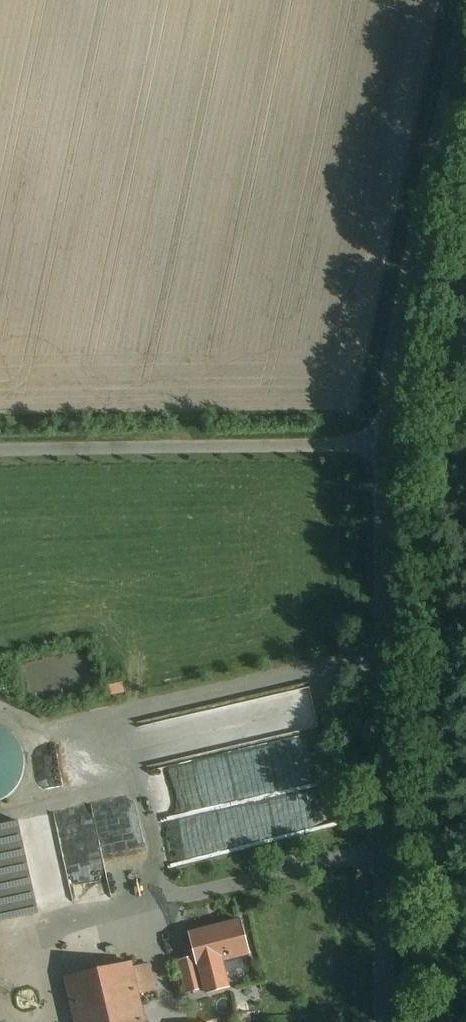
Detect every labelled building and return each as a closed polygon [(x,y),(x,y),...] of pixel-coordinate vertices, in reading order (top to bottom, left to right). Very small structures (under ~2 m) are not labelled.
[(276,690),(287,734),(322,726),(312,682),(276,690)] [(301,732),(153,766),(162,804),(310,770),(301,732)] [(93,804),(57,811),(77,908),(113,900),(93,804)] [(0,831),(0,931),(39,923),(19,827),(0,831)] [(242,922),(191,935),(199,966),(250,953),(242,922)] [(77,1021),(145,1021),(131,963),(67,979),(77,1021)]
